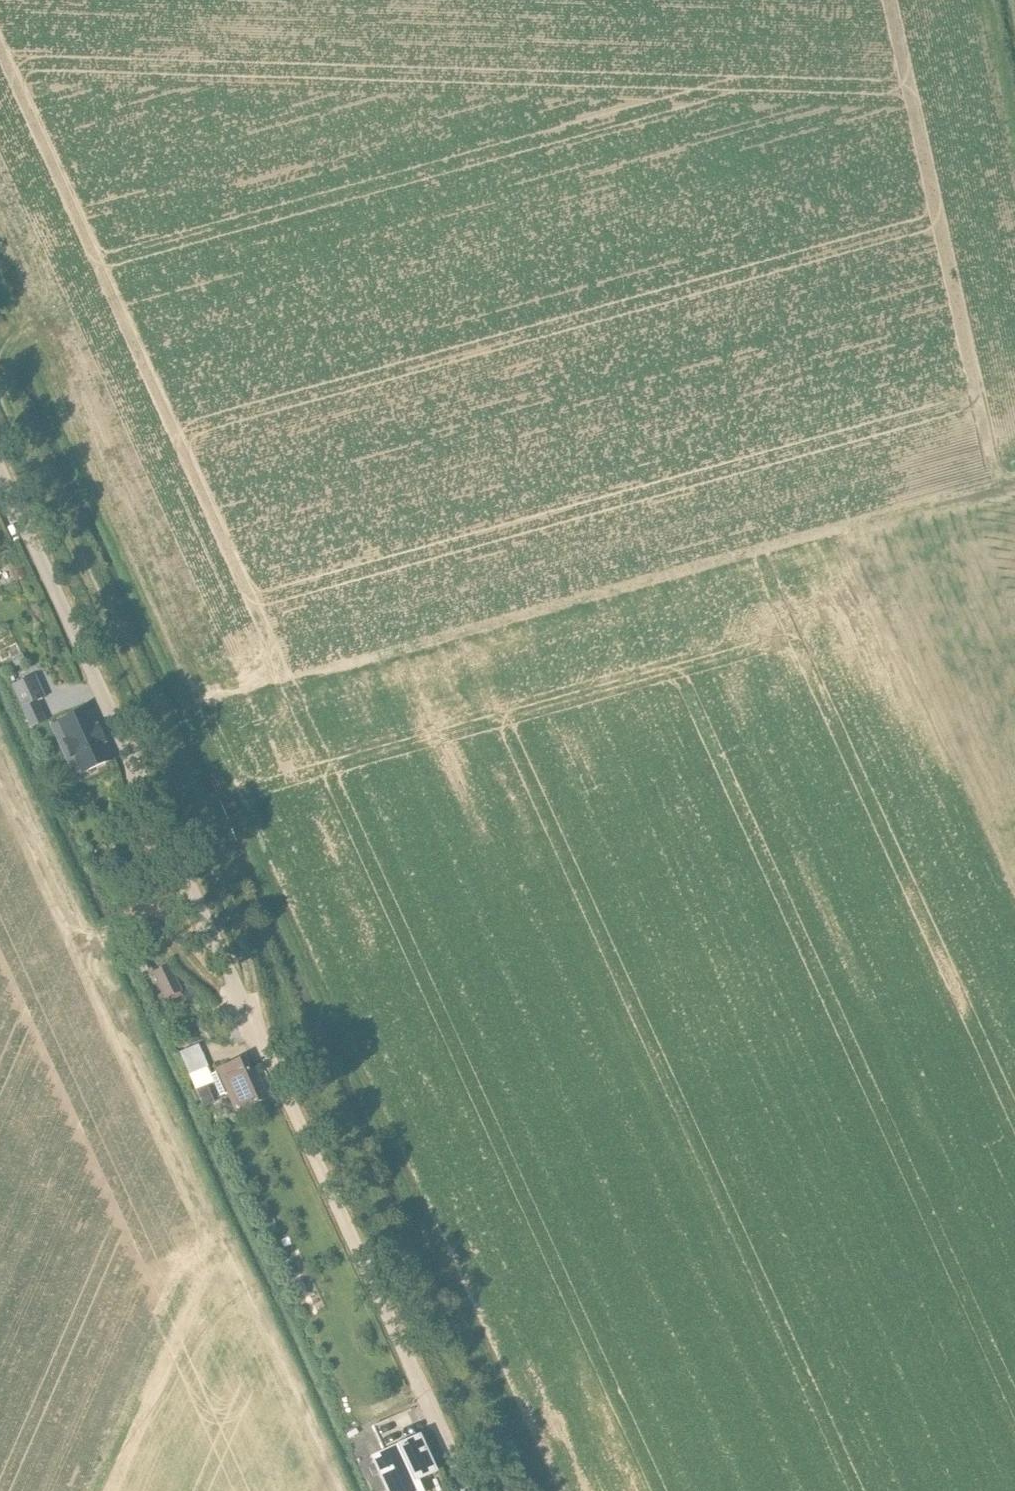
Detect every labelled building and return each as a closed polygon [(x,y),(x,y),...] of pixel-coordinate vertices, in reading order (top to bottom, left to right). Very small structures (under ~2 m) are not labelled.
[(33,676),(11,686),(22,709),(44,698),(33,676)] [(60,727),(59,727),(59,728),(60,727),(66,741),(65,742),(64,742),(65,742),(64,743),(65,743),(71,757),(72,757),(73,756),(80,770),(79,770),(79,771),(80,771),(109,757),(109,756),(102,742),(104,741),(104,742),(104,741),(105,741),(104,741),(97,727),(98,727),(97,727),(97,726),(97,727),(95,728),(89,714),(89,713),(88,713),(60,727)] [(105,854),(94,858),(97,867),(98,867),(107,864),(108,864),(108,862),(105,854)] [(179,994),(166,966),(151,973),(163,1001),(179,994)] [(214,1073),(210,1075),(214,1083),(220,1096),(224,1094),(225,1094),(227,1093),(235,1112),(246,1107),(267,1098),(254,1070),(249,1072),(244,1061),(243,1060),(214,1073)] [(372,1426),(384,1453),(372,1459),(387,1490),(421,1490),(416,1481),(435,1472),(419,1437),(418,1438),(405,1411),(372,1426)]
